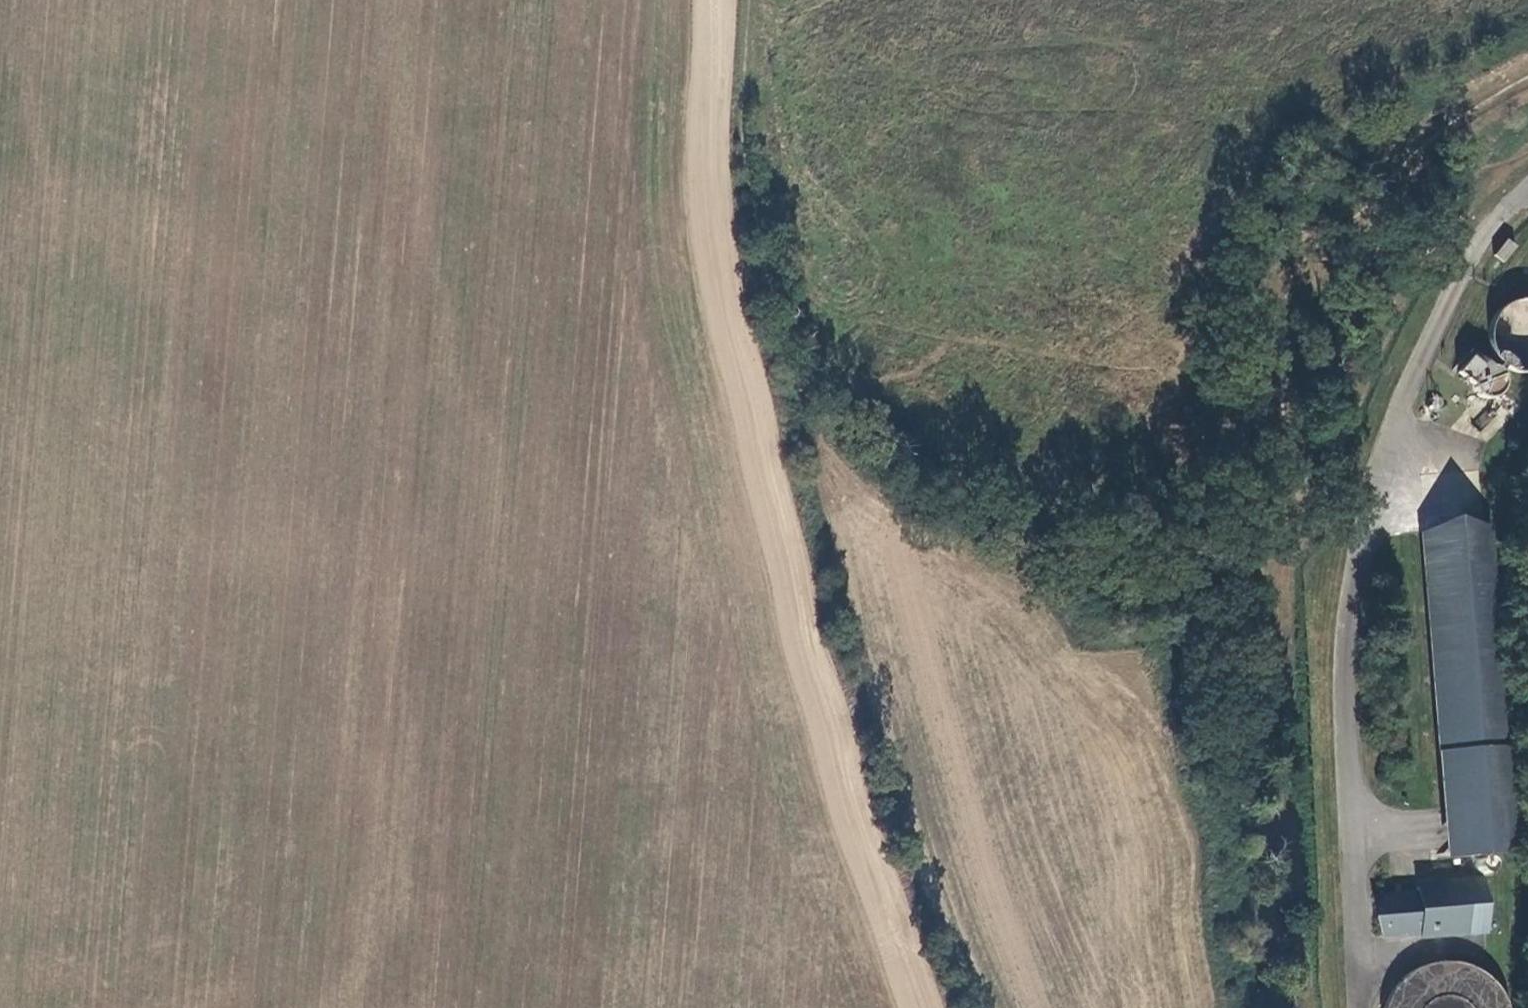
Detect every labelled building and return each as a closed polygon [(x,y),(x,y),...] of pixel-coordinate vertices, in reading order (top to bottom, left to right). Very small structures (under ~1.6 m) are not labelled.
[(1521,257),(1527,248),(1527,237),(1524,234),(1512,250),(1521,257)] [(1473,368),(1489,380),(1489,378),(1489,372),(1492,367),(1497,363),(1500,362),(1486,352),(1473,368)] [(1442,528),(1466,847),(1525,843),(1500,523),(1442,528)] [(1448,881),(1451,928),(1481,926),(1478,878),(1448,881)] [(1396,891),(1399,931),(1451,928),(1448,881),(1433,882),(1433,888),(1396,891)] [(1502,981),(1475,965),(1453,958),(1402,974),(1385,1002),(1383,1007),(1510,1007),(1502,981)]
